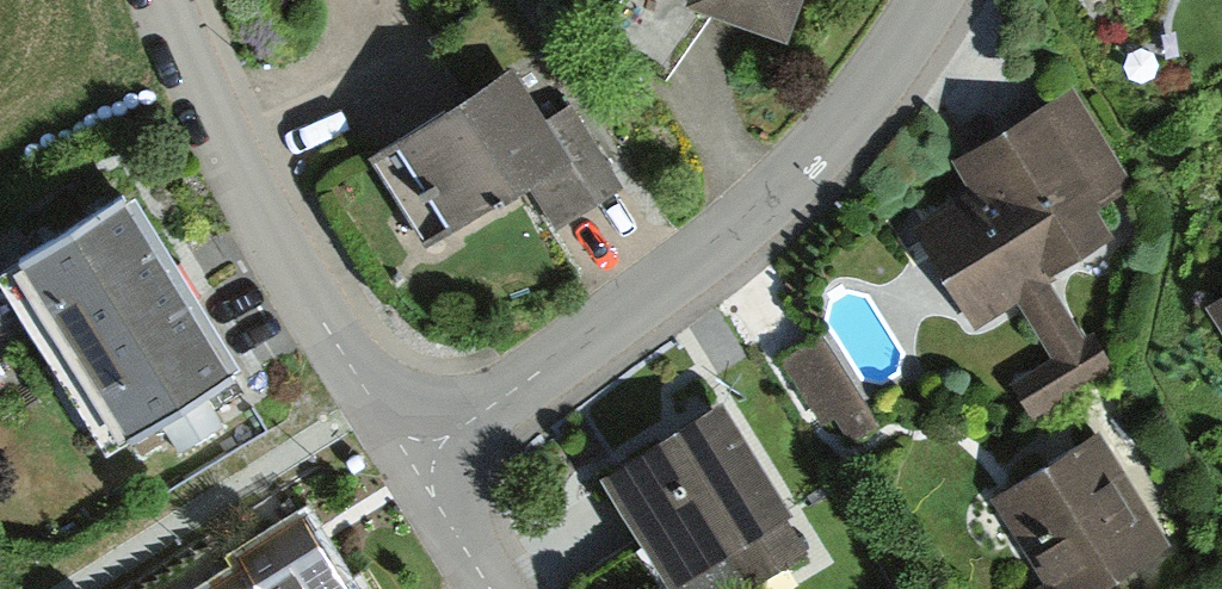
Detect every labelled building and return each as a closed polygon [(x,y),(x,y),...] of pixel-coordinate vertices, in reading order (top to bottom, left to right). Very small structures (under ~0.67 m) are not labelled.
[(688,14),(784,49),(802,0),(693,0),(688,14)] [(512,75),(372,166),(432,258),(527,196),(555,239),(627,192),(571,107),(544,124),(512,75)] [(969,200),(917,232),(977,330),(1016,306),(1049,360),(1013,382),(1034,416),(1107,372),(1050,280),(1110,244),(1090,211),(1137,182),(1079,89),(949,168),(969,200)] [(187,281),(124,180),(8,252),(119,431),(236,359),(187,281)] [(1221,337),(1221,302),(1206,312),(1221,337)] [(819,339),(780,366),(821,427),(834,418),(852,445),(879,428),(819,339)] [(807,558),(789,528),(793,526),(722,410),(679,436),(597,486),(661,588),(690,588),(732,563),(747,588),(755,588),(807,558)] [(1170,560),(1099,439),(993,501),(1044,587),(1040,588),(1121,588),(1170,560)] [(201,588),(358,588),(306,505),(237,548),(245,562),(201,588)]
